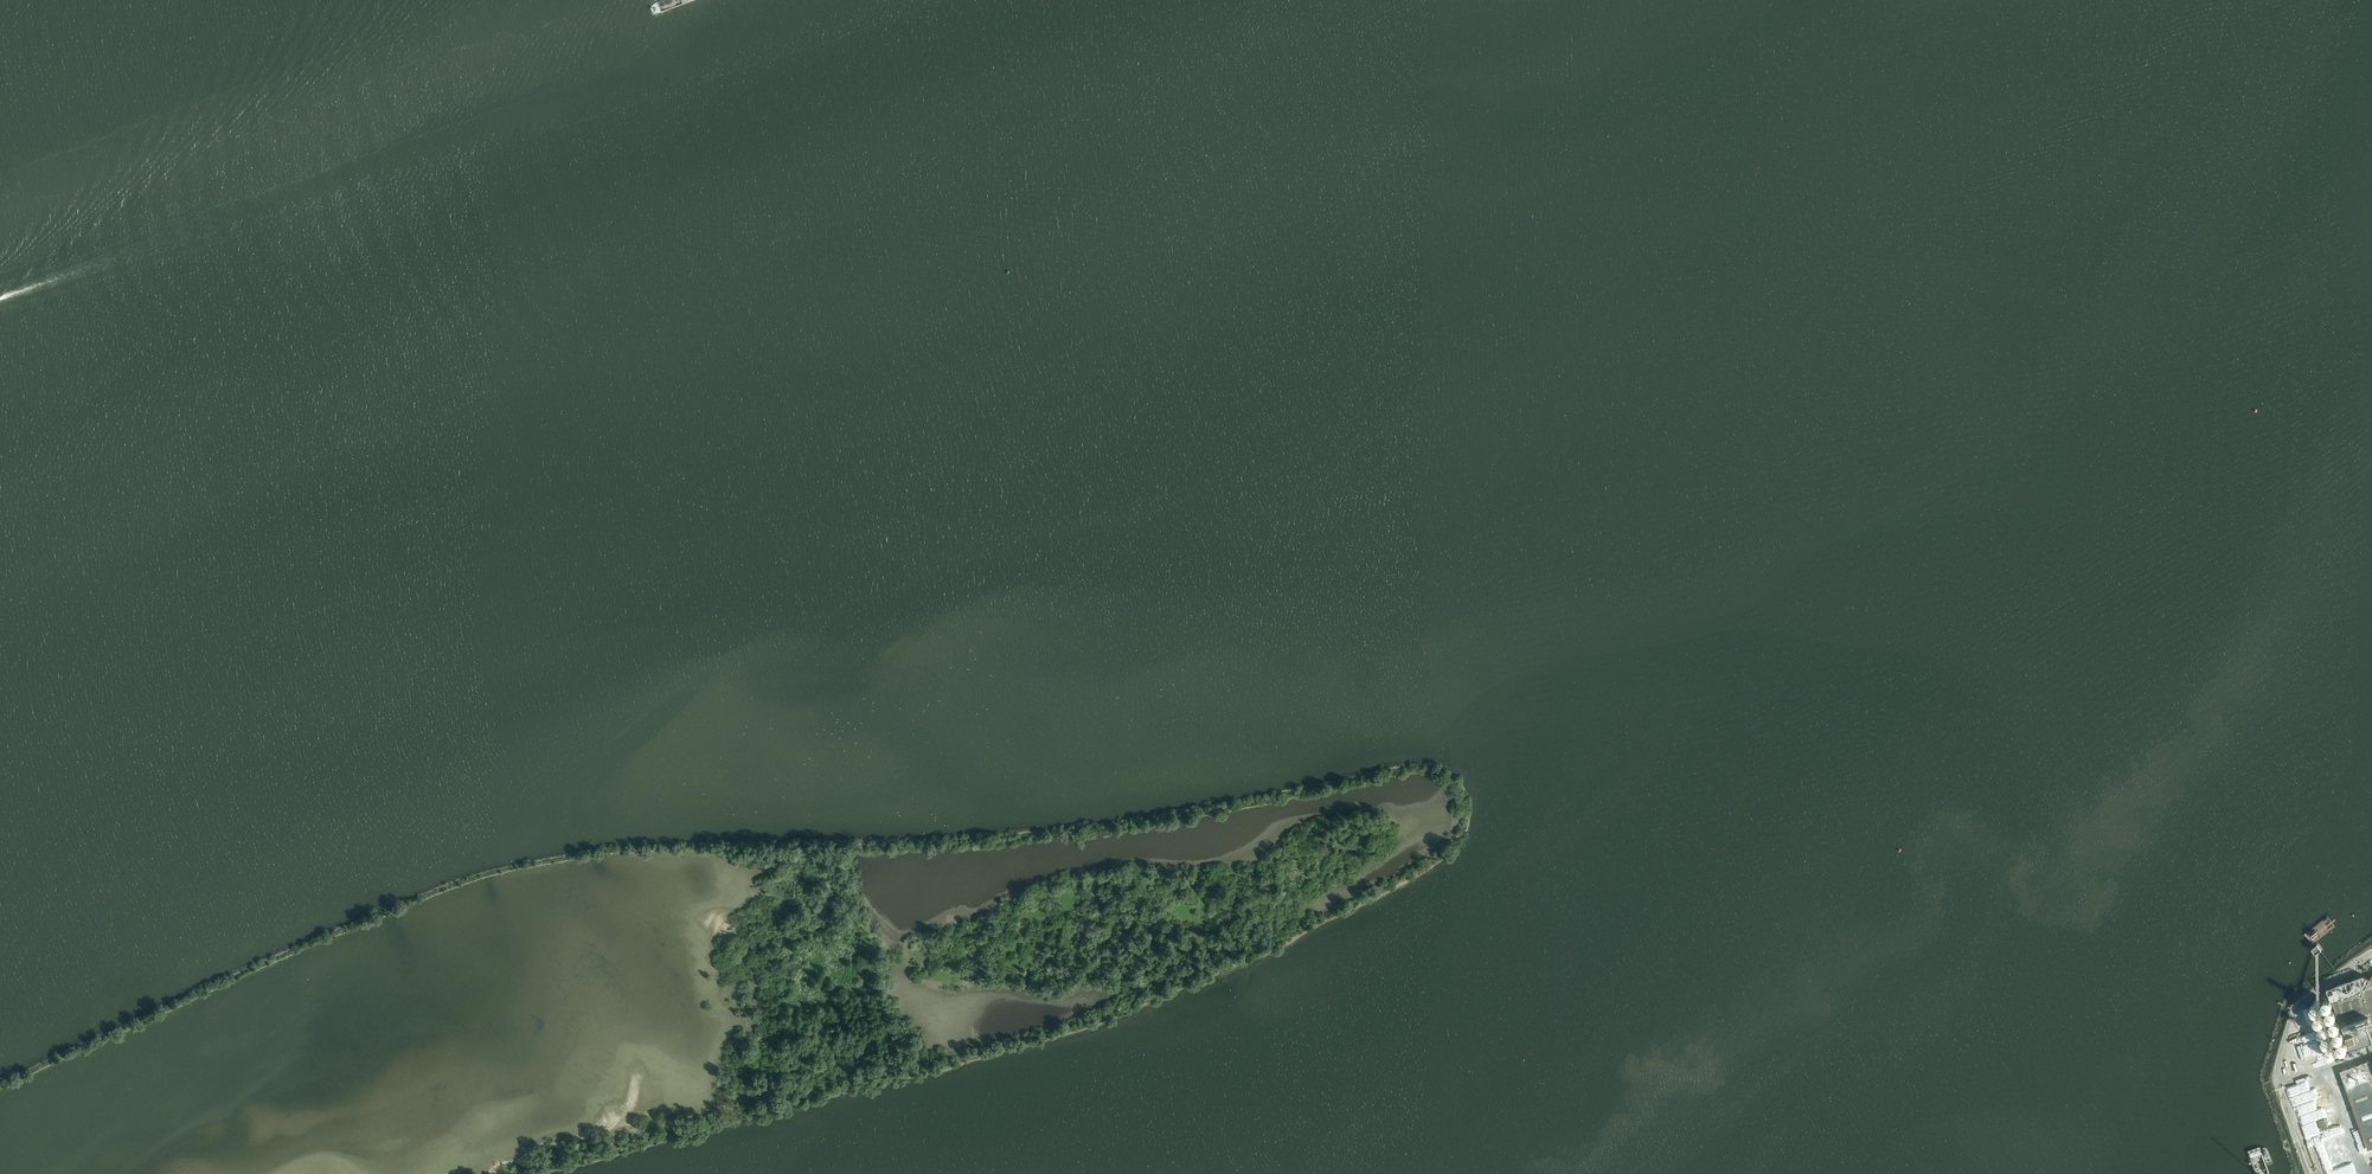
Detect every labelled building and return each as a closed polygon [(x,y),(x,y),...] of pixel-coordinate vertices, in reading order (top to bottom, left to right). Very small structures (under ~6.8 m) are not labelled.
[(2363,979),(2361,978),(2338,986),(2339,987),(2334,988),(2335,991),(2329,993),(2332,999),(2348,1045),(2350,1050),(2371,1042),(2371,974),(2370,979),(2364,976),(2363,979)] [(2322,1007),(2325,1010),(2329,1010),(2332,1007),(2332,1002),(2329,999),(2324,1000),(2321,1003),(2322,1007)] [(2310,1011),(2313,1014),(2318,1014),(2320,1011),(2320,1007),(2317,1004),(2313,1004),(2310,1007),(2310,1011)] [(2325,1018),(2328,1021),(2332,1020),(2335,1017),(2335,1013),(2332,1010),(2327,1010),(2325,1013),(2325,1018)] [(2313,1022),(2317,1025),(2321,1025),(2324,1021),(2324,1017),(2320,1014),(2316,1014),(2313,1017),(2313,1022)] [(2329,1029),(2332,1032),(2337,1032),(2340,1028),(2340,1024),(2336,1021),(2332,1021),(2329,1025),(2329,1029)] [(2317,1033),(2321,1036),(2325,1035),(2328,1032),(2328,1028),(2324,1025),(2320,1025),(2317,1028),(2317,1033)] [(2333,1039),(2336,1042),(2340,1042),(2343,1039),(2343,1035),(2340,1032),(2336,1032),(2333,1035),(2333,1039)] [(2321,1043),(2324,1046),(2329,1046),(2332,1043),(2331,1038),(2328,1035),(2324,1036),(2321,1039),(2321,1043)] [(2337,1050),(2340,1053),(2344,1053),(2347,1049),(2347,1045),(2344,1042),(2340,1042),(2337,1045),(2337,1050)] [(2325,1054),(2328,1056),(2332,1056),(2335,1053),(2335,1049),(2332,1046),(2327,1046),(2325,1049),(2325,1054)] [(2340,1070),(2368,1149),(2371,1147),(2371,1059),(2340,1070)] [(2294,1078),(2305,1114),(2342,1103),(2332,1067),(2294,1078)] [(2332,1109),(2327,1111),(2331,1123),(2343,1119),(2342,1116),(2335,1118),(2332,1109)] [(2325,1118),(2318,1121),(2321,1129),(2328,1126),(2325,1118)] [(2318,1145),(2327,1173),(2345,1173),(2343,1165),(2336,1167),(2334,1161),(2360,1153),(2355,1138),(2342,1142),(2341,1138),(2318,1145)]
